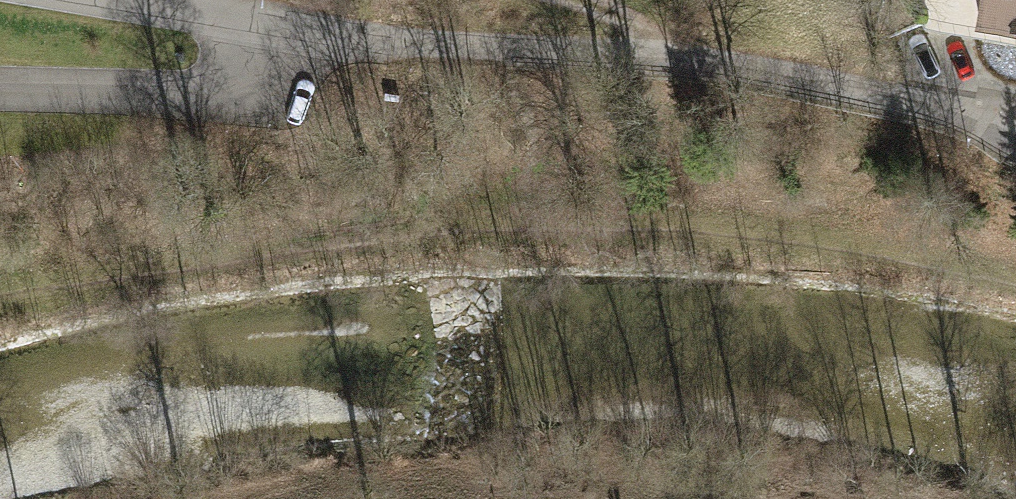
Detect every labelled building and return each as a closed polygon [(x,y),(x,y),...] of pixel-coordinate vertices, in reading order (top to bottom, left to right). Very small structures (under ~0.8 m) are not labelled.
[(935,18),(967,23),(971,0),(938,0),(935,18)] [(975,33),(1015,41),(1015,0),(981,0),(975,33)]
